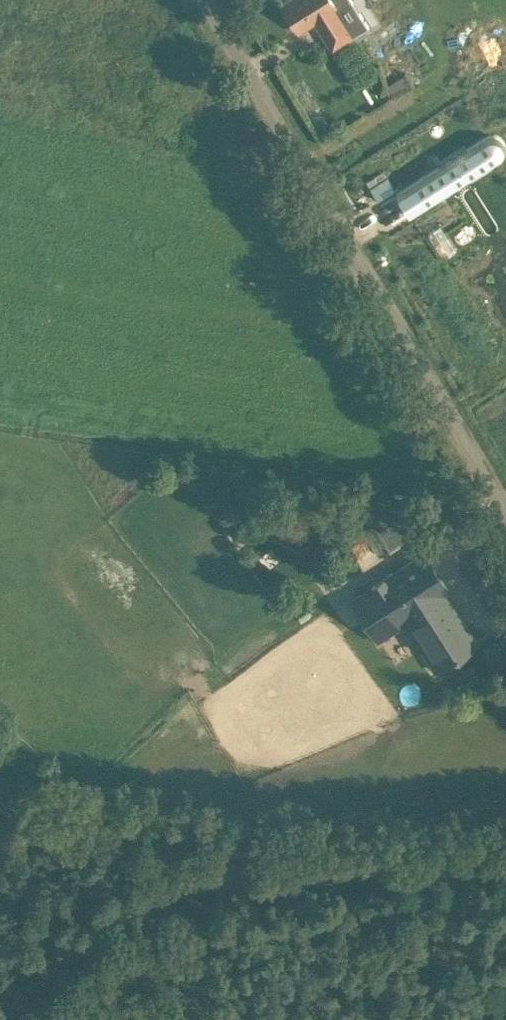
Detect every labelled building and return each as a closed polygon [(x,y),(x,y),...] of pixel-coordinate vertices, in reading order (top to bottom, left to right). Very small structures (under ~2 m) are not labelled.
[(315,21),(322,32),(332,48),(354,35),(368,25),(352,0),(287,0),(282,4),(299,31),(315,21)] [(387,93),(409,85),(405,74),(383,82),(387,93)] [(503,146),(502,141),(497,137),(492,135),(486,136),(397,193),(410,214),(500,157),(503,152),(503,146)] [(448,588),(425,552),(353,598),(376,634),(407,614),(426,644),(421,647),(434,668),(475,642),(462,621),(459,622),(440,593),(448,588)]
